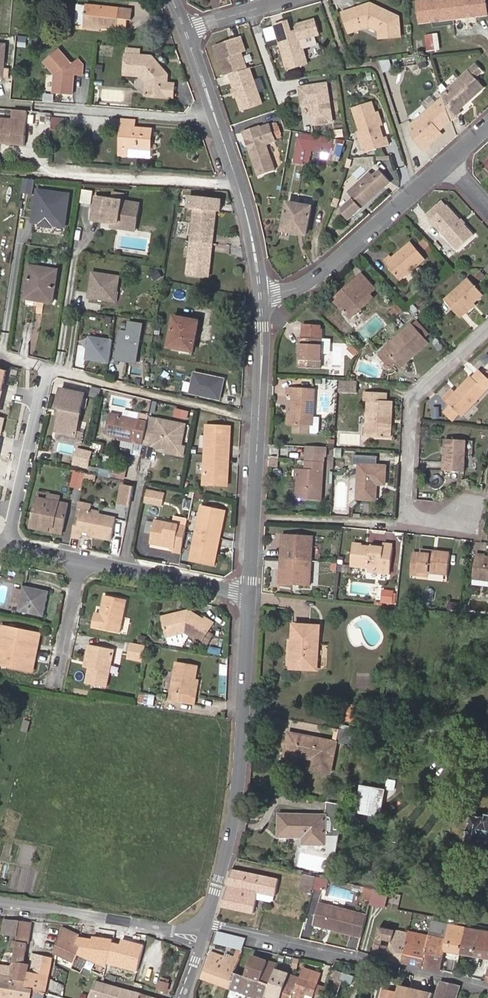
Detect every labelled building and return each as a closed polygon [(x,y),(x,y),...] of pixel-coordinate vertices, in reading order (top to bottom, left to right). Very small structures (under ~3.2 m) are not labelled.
[(482,0),(427,0),(421,1),(424,23),(433,22),(434,20),(437,20),(438,22),(468,19),(469,17),(472,16),(473,18),(485,17),(482,0)] [(72,22),(82,23),(84,5),(75,4),(72,22)] [(363,10),(359,8),(342,13),(346,29),(358,26),(357,24),(359,24),(361,23),(378,32),(379,40),(400,38),(398,18),(370,4),(368,5),(366,9),(363,10)] [(82,23),(99,25),(125,28),(126,20),(130,20),(131,10),(84,5),(82,23)] [(318,31),(313,18),(298,23),(296,28),(297,32),(292,34),(287,22),(275,26),(288,69),(307,63),(299,38),(318,31)] [(427,51),(435,51),(434,42),(436,41),(435,35),(419,37),(421,49),(426,48),(427,51)] [(20,37),(19,47),(28,48),(28,44),(36,45),(36,39),(20,37)] [(230,73),(248,67),(242,51),(244,51),(240,37),(216,45),(215,49),(224,75),(230,73)] [(46,61),(58,73),(56,92),(75,93),(77,79),(74,79),(74,74),(77,74),(85,75),(87,64),(81,58),(74,64),(61,48),(46,61)] [(152,56),(126,54),(125,74),(142,76),(147,81),(150,84),(157,85),(156,96),(167,97),(168,82),(169,73),(160,65),(157,66),(152,61),(152,56)] [(160,65),(152,56),(152,61),(157,66),(160,65)] [(234,87),(237,95),(242,108),(261,101),(250,66),(248,67),(230,73),(234,87)] [(450,96),(445,100),(443,97),(412,125),(416,129),(412,133),(413,141),(422,151),(429,145),(427,142),(439,132),(451,121),(460,113),(459,111),(483,90),(475,80),(482,73),(476,66),(468,72),(447,91),(450,96)] [(150,84),(147,81),(146,95),(156,96),(157,85),(150,84)] [(175,83),(168,82),(167,97),(174,97),(175,83)] [(313,123),(333,119),(326,82),(301,87),(304,104),(310,103),(313,123)] [(447,91),(442,95),(443,97),(445,100),(450,96),(447,91)] [(372,104),(353,109),(360,133),(365,150),(366,153),(389,146),(386,138),(383,138),(379,125),(375,114),(372,104)] [(24,121),(25,111),(12,110),(12,120),(24,121)] [(52,123),(52,113),(41,113),(41,123),(52,123)] [(0,119),(0,144),(22,145),(24,121),(12,120),(0,119)] [(135,128),(136,120),(123,119),(122,127),(135,128)] [(254,146),(250,148),(259,173),(274,168),(266,142),(275,139),(269,122),(259,125),(259,123),(243,129),(246,138),(251,136),(254,146)] [(120,147),(129,148),(150,150),(152,130),(135,128),(122,127),(120,147)] [(339,161),(343,139),(298,131),(293,160),(309,163),(311,149),(323,151),(322,158),(339,161)] [(427,142),(429,145),(441,135),(439,132),(427,142)] [(246,138),(250,148),(254,146),(251,136),(246,138)] [(129,148),(120,147),(119,155),(128,156),(150,158),(150,150),(129,148)] [(350,220),(392,182),(381,171),(374,177),(370,173),(348,193),(354,199),(343,209),(343,213),(350,220)] [(34,181),(23,179),(21,194),(32,195),(34,181)] [(92,205),(93,192),(82,190),(81,204),(92,205)] [(70,195),(38,191),(35,219),(38,219),(37,223),(41,224),(43,227),(50,227),(53,225),(66,227),(70,195)] [(186,274),(209,276),(216,209),(218,209),(218,201),(216,201),(216,196),(189,193),(188,206),(193,207),(186,274)] [(140,205),(96,199),(92,222),(111,225),(113,224),(119,225),(118,230),(136,232),(140,205)] [(430,214),(434,218),(449,203),(446,199),(430,214)] [(307,236),(313,207),(288,202),(282,231),(307,236)] [(449,203),(434,218),(459,246),(475,232),(450,203),(449,203)] [(388,261),(404,279),(428,257),(415,241),(397,257),(394,255),(388,261)] [(58,270),(30,266),(26,299),(53,303),(58,270)] [(113,299),(117,271),(90,266),(85,295),(113,299)] [(483,269),(478,273),(483,279),(487,275),(483,269)] [(352,317),(375,297),(371,292),(376,287),(365,273),(336,299),(352,317)] [(484,293),(471,277),(446,299),(462,317),(475,305),(473,303),(484,293)] [(199,322),(175,317),(169,347),(194,352),(199,322)] [(127,332),(141,335),(143,324),(128,322),(127,332)] [(398,363),(426,339),(413,325),(380,354),(392,368),(398,363)] [(299,365),(321,367),(323,352),(324,337),(325,329),(305,327),(304,335),(302,334),(299,365)] [(118,360),(122,360),(127,332),(123,332),(118,360)] [(127,332),(122,360),(136,363),(141,335),(127,332)] [(331,353),(333,338),(324,337),(323,352),(331,353)] [(114,343),(90,339),(87,363),(110,367),(114,343)] [(429,344),(426,339),(398,363),(402,368),(429,344)] [(352,343),(346,348),(355,357),(360,351),(352,343)] [(452,406),(462,417),(487,390),(487,379),(480,372),(475,378),(473,376),(459,390),(463,393),(452,406)] [(218,400),(223,380),(193,373),(188,393),(218,400)] [(289,395),(288,409),(287,423),(290,423),(290,432),(305,433),(305,431),(306,424),(309,424),(311,389),(283,387),(283,395),(289,395)] [(83,394),(59,389),(55,408),(61,409),(59,417),(57,416),(54,431),(74,435),(83,394)] [(447,402),(452,406),(463,393),(459,390),(447,402)] [(388,422),(391,422),(392,403),(386,402),(386,395),(365,394),(364,403),(368,403),(367,428),(370,429),(369,439),(387,440),(388,422)] [(441,405),(432,405),(432,418),(441,418),(441,405)] [(136,418),(137,412),(123,408),(121,415),(136,418)] [(118,435),(134,439),(138,419),(136,418),(121,415),(108,413),(104,432),(118,435)] [(142,440),(142,442),(165,446),(171,447),(180,442),(184,424),(156,418),(147,416),(146,420),(142,440)] [(142,440),(146,420),(138,419),(134,439),(142,440)] [(202,424),(200,482),(225,483),(226,466),(222,466),(222,454),(222,443),(227,443),(227,425),(202,424)] [(443,470),(464,471),(466,439),(445,438),(443,470)] [(183,444),(180,442),(171,447),(165,446),(164,451),(181,455),(183,444)] [(324,462),(325,447),(309,446),(308,461),(324,462)] [(89,453),(76,450),(73,465),(86,468),(89,453)] [(296,498),(323,499),(324,462),(308,461),(307,469),(301,468),(300,479),(297,479),(296,498)] [(99,474),(113,475),(114,463),(100,462),(99,474)] [(376,499),(377,484),(385,484),(386,466),(360,464),(359,498),(376,499)] [(73,470),(71,488),(83,489),(85,471),(73,470)] [(87,472),(86,479),(96,481),(98,474),(87,472)] [(123,483),(119,501),(129,503),(133,485),(123,483)] [(160,504),(163,493),(145,489),(143,500),(160,504)] [(38,492),(37,499),(56,502),(58,496),(38,492)] [(56,502),(37,499),(30,528),(48,532),(49,527),(62,529),(67,504),(56,502)] [(198,506),(193,533),(218,538),(223,511),(198,506)] [(74,518),(70,536),(80,538),(81,532),(88,534),(93,535),(93,537),(111,540),(116,518),(99,515),(99,512),(80,508),(78,519),(74,518)] [(185,526),(187,518),(173,515),(172,523),(185,526)] [(172,551),(180,553),(185,526),(172,523),(153,519),(148,543),(168,547),(172,548),(172,550),(172,551)] [(218,538),(193,533),(188,559),(213,564),(218,538)] [(312,561),(314,536),(283,534),(282,549),(290,549),(289,560),(288,570),(281,569),(280,583),(311,585),(312,561)] [(363,548),(364,545),(362,545),(362,544),(354,543),(352,566),(369,567),(369,571),(391,573),(393,547),(384,546),(384,547),(371,546),(371,549),(363,548)] [(436,554),(421,553),(413,552),(411,573),(420,574),(420,571),(448,573),(449,552),(437,550),(436,554)] [(476,556),(474,579),(487,580),(487,557),(476,556)] [(41,601),(44,601),(46,590),(21,586),(16,611),(41,616),(43,605),(41,605),(41,601)] [(394,602),(395,590),(385,589),(384,601),(394,602)] [(102,595),(98,614),(98,616),(96,618),(92,618),(91,628),(118,633),(124,600),(102,595)] [(451,600),(448,611),(458,614),(461,603),(451,600)] [(187,610),(181,612),(181,615),(177,616),(174,614),(161,617),(164,629),(169,627),(171,635),(184,632),(189,635),(200,642),(201,642),(206,645),(212,636),(206,632),(213,622),(205,617),(203,620),(202,620),(187,610)] [(0,630),(0,644),(36,651),(39,633),(1,626),(0,630)] [(320,627),(297,626),(294,666),(317,668),(320,627)] [(182,646),(189,635),(184,632),(171,635),(166,636),(168,644),(182,646)] [(144,644),(145,637),(138,636),(136,643),(144,644)] [(0,644),(0,663),(32,669),(36,651),(0,644)] [(89,663),(88,667),(85,683),(105,687),(113,649),(88,644),(86,653),(89,654),(87,663),(89,663)] [(145,647),(133,644),(130,659),(143,661),(145,647)] [(210,646),(209,652),(221,655),(222,649),(210,646)] [(191,696),(194,680),(196,667),(174,662),(168,700),(194,704),(195,697),(191,696)] [(146,695),(140,694),(138,702),(145,704),(146,695)] [(358,715),(359,707),(350,705),(349,713),(358,715)] [(24,719),(21,730),(29,732),(32,721),(24,719)] [(353,744),(356,731),(340,728),(338,741),(353,744)] [(331,772),(338,741),(290,732),(285,753),(312,759),(310,768),(331,772)] [(380,817),(384,791),(361,788),(357,813),(380,817)] [(327,814),(342,818),(344,805),(326,801),(327,814)] [(326,842),(338,842),(340,825),(335,825),(334,835),(326,835),(327,814),(279,814),(279,837),(304,837),(304,844),(326,844),(326,842)] [(467,846),(487,849),(487,814),(487,817),(473,815),(467,846)] [(5,858),(17,859),(19,845),(7,843),(5,858)] [(234,868),(222,905),(254,912),(257,897),(259,891),(275,894),(279,878),(234,868)] [(316,875),(304,872),(302,881),(314,884),(316,875)] [(326,877),(316,875),(314,884),(314,885),(323,887),(326,877)] [(314,884),(302,881),(300,888),(312,891),(314,885),(314,884)] [(368,886),(365,898),(372,900),(375,888),(368,886)] [(387,891),(375,888),(372,900),(371,902),(383,906),(387,891)] [(274,898),(275,894),(259,891),(257,897),(271,900),(274,898)] [(363,935),(368,914),(321,903),(316,924),(329,927),(330,924),(333,925),(333,928),(363,935)] [(18,937),(21,921),(5,919),(3,934),(18,937)] [(30,923),(21,921),(18,937),(17,943),(27,944),(30,923)] [(429,934),(448,938),(450,925),(431,921),(429,934)] [(445,950),(461,953),(466,928),(450,925),(448,938),(445,950)] [(374,955),(403,961),(409,932),(381,926),(374,955)] [(77,964),(84,948),(76,944),(79,935),(78,935),(72,932),(63,928),(53,953),(77,964)] [(461,953),(476,956),(481,931),(466,928),(461,953)] [(403,961),(441,969),(445,950),(448,938),(429,934),(409,929),(409,932),(403,961)] [(243,948),(246,937),(218,930),(215,942),(243,948)] [(487,958),(487,932),(481,931),(476,956),(487,958)] [(44,993),(45,993),(51,959),(32,954),(30,965),(28,972),(23,971),(24,964),(27,944),(17,943),(16,951),(14,963),(13,966),(12,973),(11,978),(10,986),(44,993)] [(92,952),(84,948),(77,964),(85,968),(92,952)] [(203,979),(231,988),(235,974),(243,951),(237,949),(235,955),(226,953),(225,955),(212,951),(203,979)] [(101,956),(92,952),(85,968),(106,978),(109,974),(113,966),(117,967),(121,958),(104,950),(101,956)] [(278,963),(252,956),(251,961),(265,966),(276,969),(278,963)] [(12,973),(13,966),(14,963),(0,961),(0,971),(12,973)] [(254,996),(265,966),(251,961),(246,977),(235,974),(231,988),(254,996)] [(265,966),(254,996),(259,997),(266,997),(268,995),(276,969),(265,966)] [(276,969),(268,995),(278,997),(293,997),(296,990),(308,993),(314,995),(320,975),(313,973),(310,980),(276,969)] [(331,975),(326,990),(339,995),(344,979),(331,975)] [(44,993),(10,986),(11,978),(0,977),(0,997),(43,997),(44,993)] [(98,997),(119,997),(121,989),(95,981),(90,996),(98,997)] [(160,981),(158,990),(167,993),(169,983),(160,981)] [(441,982),(435,997),(457,997),(461,986),(441,982)] [(121,989),(119,997),(140,997),(141,995),(121,989)] [(385,989),(382,997),(400,997),(401,993),(385,989)] [(308,993),(296,990),(293,997),(307,997),(308,993)]
